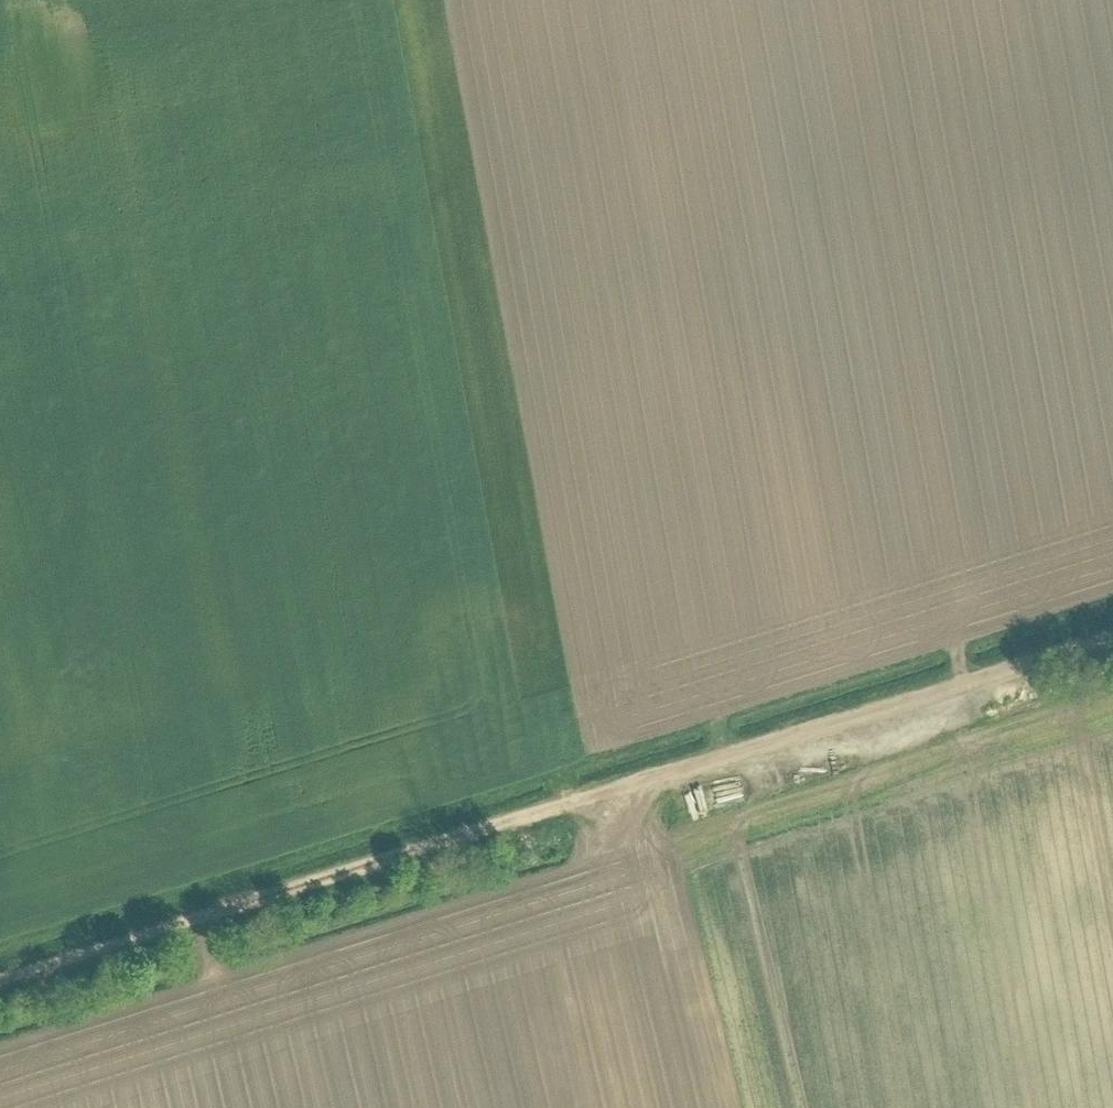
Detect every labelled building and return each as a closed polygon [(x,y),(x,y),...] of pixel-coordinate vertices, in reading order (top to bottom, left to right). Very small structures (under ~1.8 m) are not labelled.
[(697,774),(665,812),(676,821),(708,783),(697,774)]
